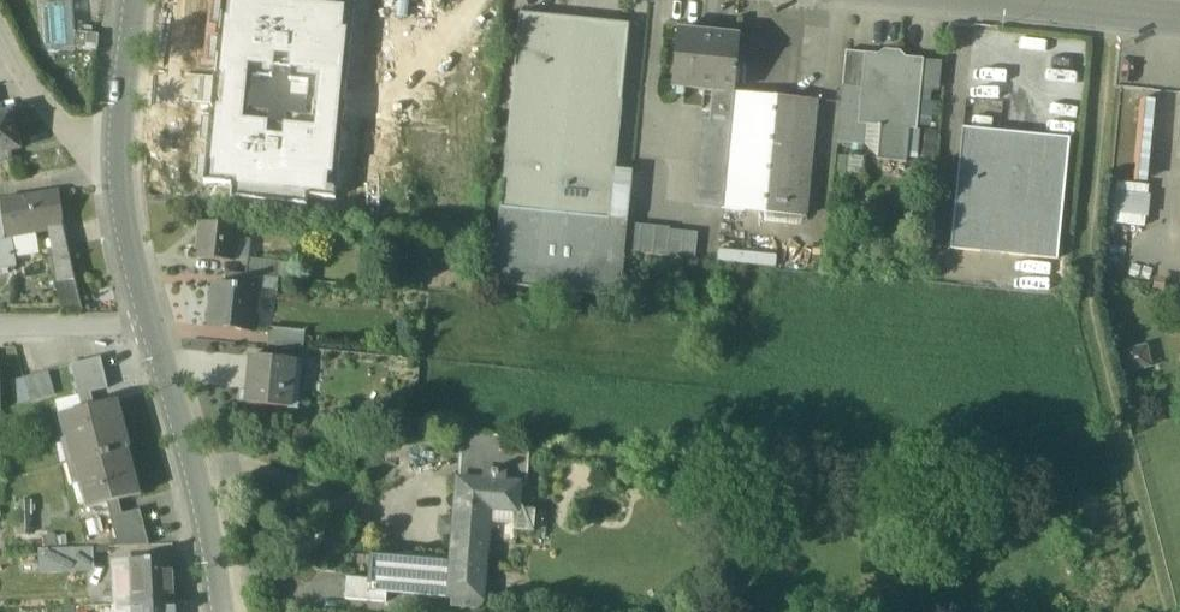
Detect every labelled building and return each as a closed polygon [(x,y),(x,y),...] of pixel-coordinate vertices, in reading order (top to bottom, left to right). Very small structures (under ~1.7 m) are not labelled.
[(304,208),(305,197),(334,200),(355,2),(332,0),(220,0),(213,67),(222,68),(219,99),(210,98),(201,183),(225,185),(224,200),(304,208)] [(629,26),(521,15),(501,211),(610,222),(610,220),(629,26)] [(739,37),(679,31),(673,89),(712,93),(733,95),(733,94),(739,37)] [(99,37),(87,36),(85,52),(97,53),(99,37)] [(249,60),(244,113),(269,115),(268,128),(282,129),(284,117),(314,120),(319,68),(290,64),(291,51),(275,50),(274,63),(249,60)] [(907,60),(902,53),(891,52),(885,57),(866,55),(862,90),(859,126),(864,127),(880,129),(908,132),(917,132),(926,62),(907,60)] [(866,55),(847,53),(843,88),(862,90),(866,55)] [(838,142),(862,145),(864,127),(859,126),(862,90),(843,88),(838,142)] [(733,95),(712,93),(710,121),(730,123),(733,95)] [(818,102),(733,94),(733,95),(730,123),(726,166),(722,210),(806,219),(818,102)] [(1149,180),(1150,98),(1138,98),(1137,180),(1149,180)] [(9,163),(7,155),(21,152),(12,115),(0,118),(0,165),(9,163)] [(710,121),(703,121),(699,163),(726,166),(730,123),(710,121)] [(908,132),(880,129),(877,161),(905,163),(908,132)] [(1069,141),(963,130),(950,251),(1056,262),(1069,141)] [(726,166),(699,163),(695,208),(722,210),(726,166)] [(1146,223),(1147,182),(1111,181),(1109,222),(1146,223)] [(0,203),(0,204),(0,272),(15,269),(10,241),(11,236),(50,230),(64,227),(59,194),(0,203)] [(610,222),(501,211),(493,286),(620,298),(625,254),(627,225),(628,222),(610,220),(610,222)] [(243,229),(200,225),(196,260),(234,264),(236,241),(242,242),(243,229)] [(670,230),(627,225),(625,254),(667,258),(670,232),(670,230)] [(64,227),(50,230),(53,254),(68,248),(64,227)] [(697,235),(670,232),(667,258),(695,261),(697,235)] [(68,248),(53,254),(58,283),(58,284),(76,282),(68,248)] [(280,265),(246,261),(244,277),(266,279),(279,280),(280,265)] [(266,279),(244,277),(244,282),(245,282),(245,289),(256,290),(265,291),(266,279)] [(230,281),(230,288),(213,286),(209,330),(252,333),(256,290),(245,289),(245,282),(244,282),(230,281)] [(76,282),(58,284),(58,283),(56,283),(62,311),(82,309),(76,282)] [(302,333),(269,330),(267,346),(300,350),(302,333)] [(1128,371),(1151,365),(1145,343),(1122,349),(1128,371)] [(101,358),(71,366),(79,397),(109,389),(101,358)] [(302,363),(253,358),(248,406),(298,411),(302,363)] [(49,372),(24,380),(31,403),(56,396),(49,372)] [(117,402),(61,418),(72,464),(129,450),(117,402)] [(502,438),(462,434),(458,481),(483,483),(483,474),(491,475),(491,473),(498,473),(501,453),(502,438)] [(387,445),(383,467),(431,476),(435,454),(387,445)] [(129,450),(72,464),(84,511),(141,496),(129,450)] [(529,456),(501,453),(498,473),(498,475),(506,476),(505,485),(519,487),(519,488),(526,489),(529,456)] [(458,481),(453,536),(450,565),(484,568),(488,513),(517,516),(517,513),(519,488),(519,487),(505,485),(506,476),(498,475),(491,475),(483,474),(483,483),(458,481)] [(139,512),(110,520),(117,549),(149,547),(139,512)] [(535,515),(517,513),(517,516),(515,536),(533,538),(535,515)] [(454,522),(442,521),(440,534),(453,536),(454,522)] [(92,550),(61,551),(62,573),(93,572),(92,550)] [(450,565),(374,559),(372,581),(371,592),(387,593),(453,599),(481,602),(484,568),(450,565)] [(172,560),(128,562),(128,564),(130,605),(174,603),(172,560)] [(130,605),(128,564),(114,571),(115,606),(130,605)] [(372,581),(347,579),(345,600),(386,603),(387,593),(371,592),(372,581)] [(481,602),(453,599),(452,607),(480,610),(481,602)] [(130,605),(131,611),(175,611),(174,603),(130,605)]
